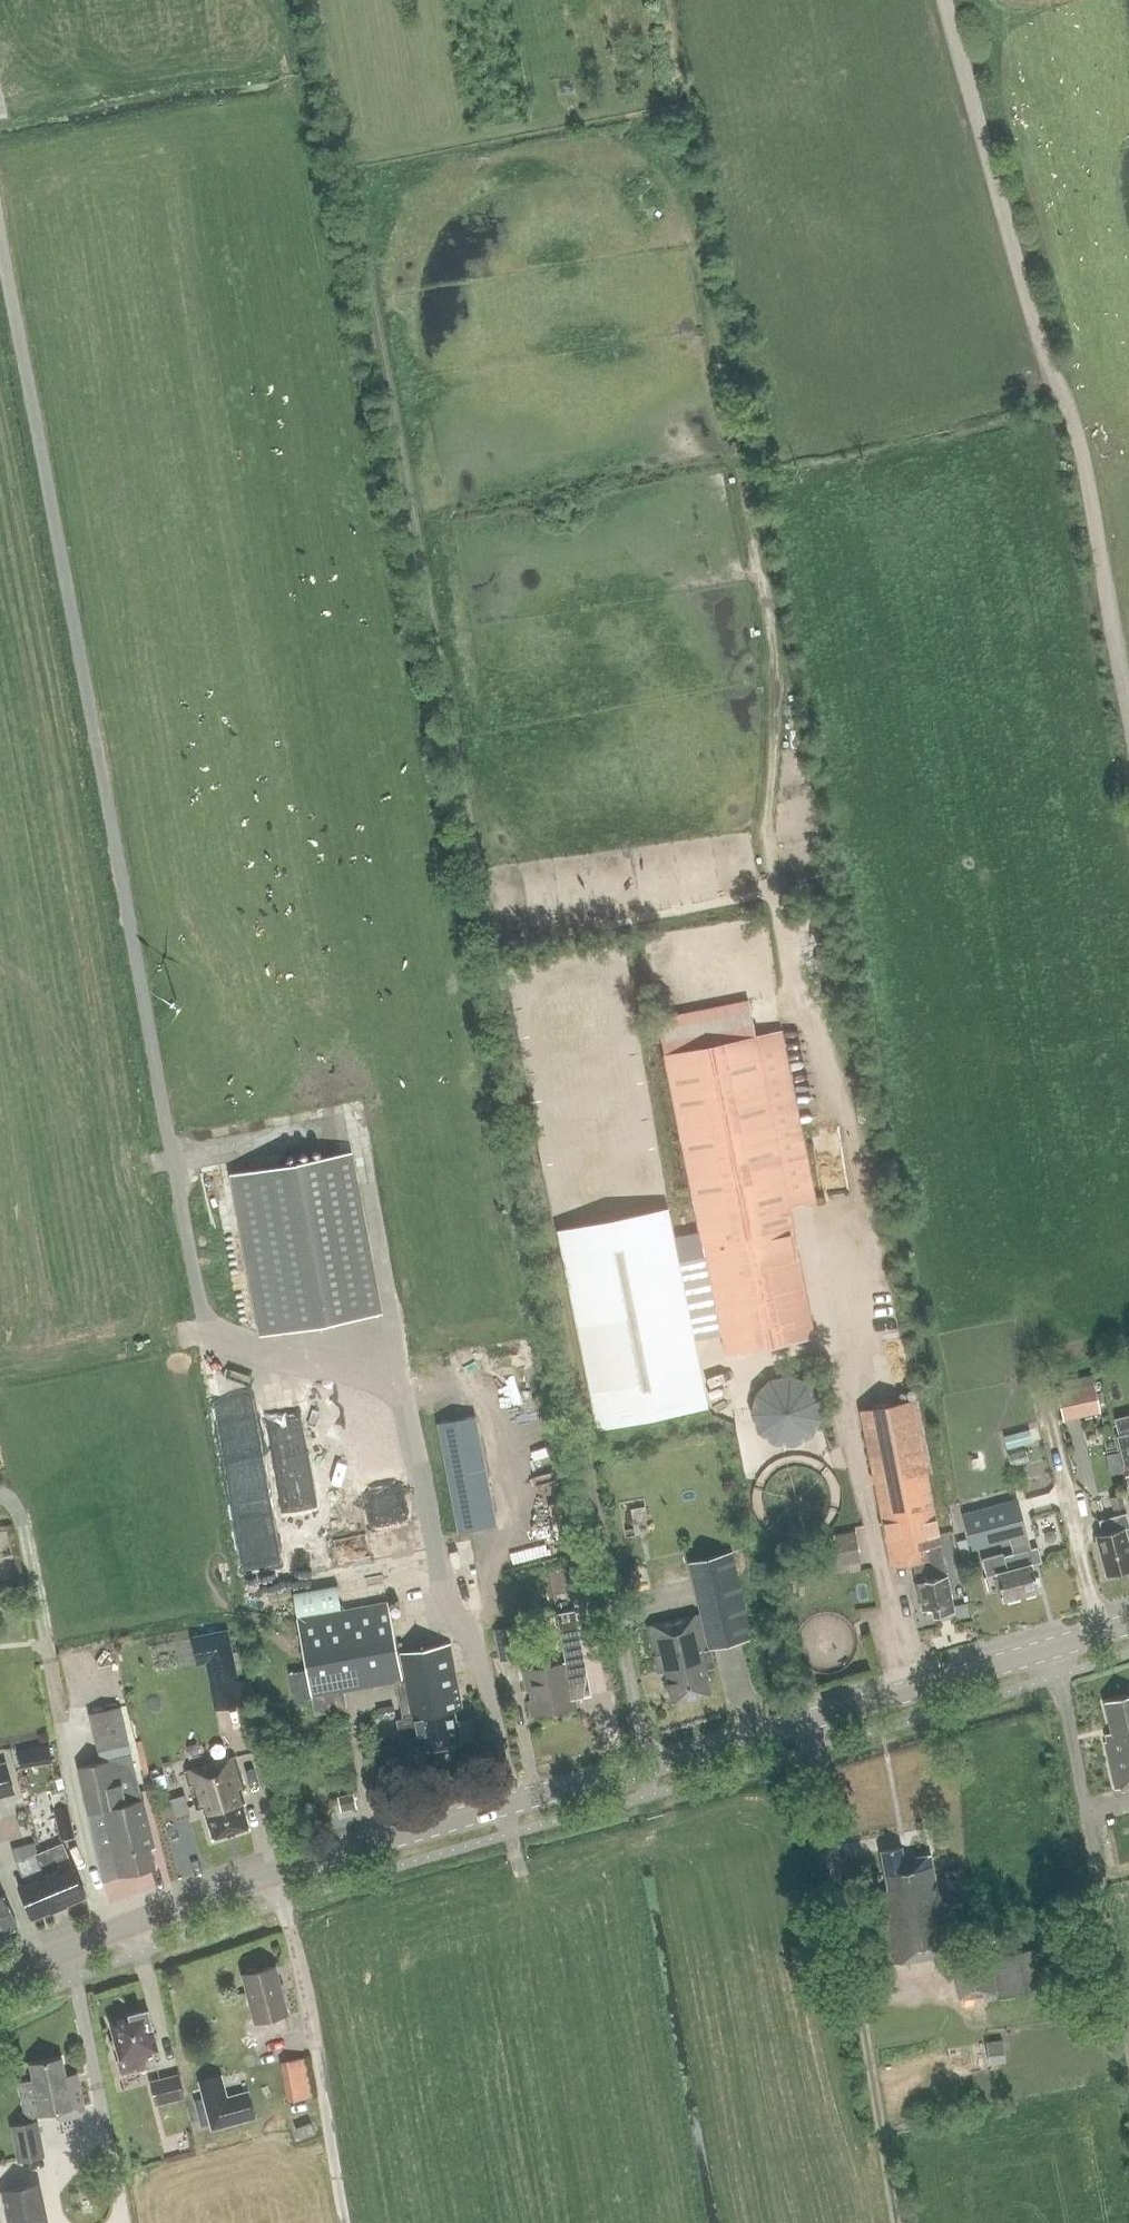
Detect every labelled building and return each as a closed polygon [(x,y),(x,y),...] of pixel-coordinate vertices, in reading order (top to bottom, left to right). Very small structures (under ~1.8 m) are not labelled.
[(724,1355),(817,1336),(790,1207),(818,1201),(782,1030),(756,1035),(748,999),(657,1018),(665,1054),(662,1055),(698,1230),(703,1255),(724,1355)] [(382,1312),(352,1152),(229,1175),(259,1335),(382,1312)] [(558,1229),(598,1427),(709,1405),(680,1259),(703,1255),(698,1230),(675,1235),(669,1207),(558,1229)] [(813,1440),(815,1378),(756,1376),(753,1438),(813,1440)] [(1063,1421),(1100,1413),(1094,1383),(1056,1391),(1063,1421)] [(942,1545),(940,1533),(928,1474),(931,1473),(917,1399),(861,1410),(892,1568),(912,1564),(921,1610),(933,1608),(934,1616),(954,1612),(947,1575),(946,1575),(940,1545),(942,1545)] [(475,1416),(438,1423),(459,1532),(496,1525),(475,1416)] [(1029,1429),(1004,1436),(1007,1449),(1033,1442),(1029,1429)] [(1116,1437),(1123,1464),(1122,1464),(1127,1485),(1126,1485),(1128,1496),(1128,1433),(1116,1437)] [(233,1453),(238,1532),(272,1530),(267,1451),(233,1453)] [(1114,1510),(1125,1508),(1125,1507),(1121,1495),(1110,1498),(1114,1510)] [(1009,1539),(1013,1555),(1004,1557),(1003,1553),(982,1559),(987,1577),(996,1574),(1003,1601),(1039,1591),(1031,1565),(1041,1562),(1037,1547),(1025,1550),(1021,1536),(1024,1535),(1015,1501),(963,1515),(973,1550),(1009,1539)] [(1126,1513),(1098,1520),(1102,1535),(1096,1536),(1106,1575),(1128,1569),(1128,1547),(1124,1529),(1128,1528),(1128,1524),(1126,1513)] [(820,1537),(826,1568),(861,1562),(855,1530),(820,1537)] [(957,1541),(962,1559),(971,1557),(966,1539),(957,1541)] [(715,1667),(711,1649),(752,1639),(732,1552),(688,1562),(700,1614),(647,1627),(657,1673),(664,1671),(672,1703),(711,1694),(705,1669),(715,1667)] [(473,1717),(456,1720),(454,1711),(461,1710),(448,1645),(397,1654),(387,1602),(296,1619),(315,1715),(346,1709),(342,1691),(396,1682),(406,1740),(418,1737),(421,1751),(460,1744),(460,1743),(478,1739),(473,1717)] [(209,1685),(238,1679),(228,1629),(191,1637),(197,1666),(205,1664),(209,1685)] [(532,1716),(576,1708),(567,1663),(523,1672),(532,1716)] [(1109,1751),(1106,1751),(1115,1789),(1128,1786),(1128,1697),(1104,1703),(1111,1733),(1105,1734),(1109,1751)] [(393,1705),(377,1708),(379,1720),(395,1717),(393,1705)] [(151,1849),(155,1848),(142,1799),(141,1799),(121,1706),(89,1713),(97,1751),(98,1750),(100,1763),(78,1767),(102,1880),(155,1866),(151,1849)] [(21,1746),(22,1763),(52,1762),(51,1745),(21,1746)] [(213,1840),(250,1829),(242,1804),(245,1803),(241,1790),(244,1789),(234,1757),(185,1771),(196,1810),(203,1808),(213,1840)] [(15,1793),(6,1762),(0,1763),(0,1797),(15,1793)] [(74,1836),(67,1804),(53,1807),(60,1839),(74,1836)] [(11,1848),(15,1862),(24,1883),(18,1886),(32,1919),(59,1908),(37,1855),(37,1853),(34,1841),(11,1848)] [(62,1843),(43,1851),(37,1853),(37,1855),(59,1908),(85,1897),(70,1863),(62,1843)] [(960,2000),(1038,1986),(1032,1948),(990,1955),(987,1941),(951,1947),(940,1892),(938,1893),(931,1855),(905,1860),(902,1847),(880,1851),(887,1889),(881,1891),(895,1963),(952,1953),(960,2000)] [(17,1927),(16,1926),(0,1893),(0,1934),(17,1927)] [(253,2022),(286,2014),(274,1966),(256,1971),(254,1968),(246,1970),(244,1974),(241,1975),(253,2022)] [(153,2052),(158,2051),(147,2009),(109,2019),(119,2060),(117,2061),(121,2076),(157,2067),(153,2052)] [(1007,2061),(1003,2039),(986,2043),(990,2064),(1007,2061)] [(312,2097),(305,2057),(286,2061),(294,2100),(312,2097)] [(80,2086),(68,2088),(62,2058),(29,2064),(32,2080),(18,2083),(25,2118),(57,2112),(58,2116),(62,2118),(81,2115),(83,2111),(82,2108),(84,2108),(80,2086)] [(178,2074),(149,2081),(155,2105),(184,2098),(178,2074)] [(227,2097),(221,2076),(199,2081),(212,2129),(255,2117),(248,2092),(227,2097)] [(10,2126),(18,2162),(45,2157),(37,2120),(10,2126)] [(299,2139),(314,2134),(310,2123),(295,2129),(299,2139)] [(8,2222),(38,2222),(31,2185),(1,2191),(8,2222)]
